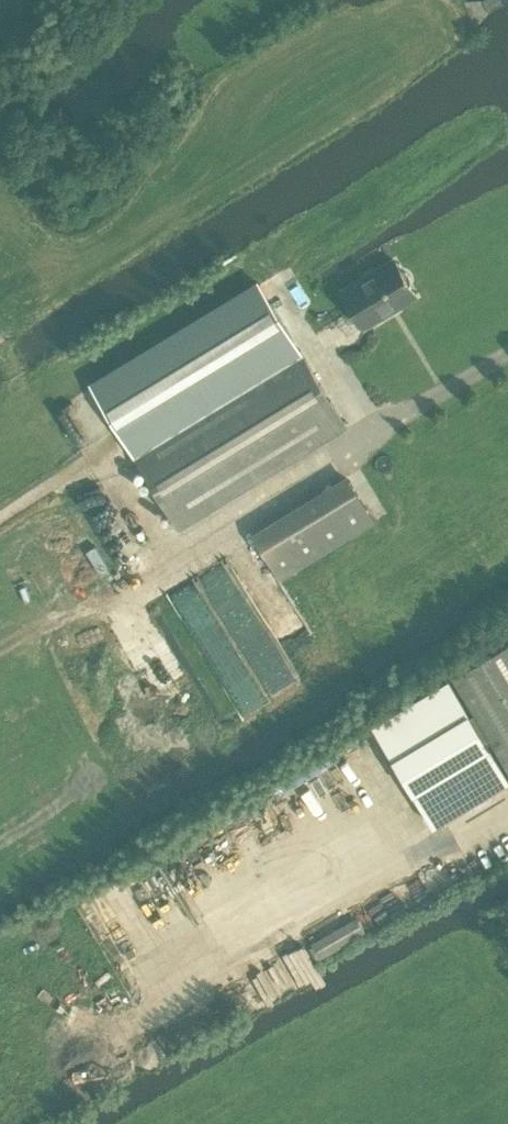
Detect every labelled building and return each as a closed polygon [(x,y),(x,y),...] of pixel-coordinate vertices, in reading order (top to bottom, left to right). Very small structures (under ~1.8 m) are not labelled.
[(389,310),(416,294),(410,284),(411,279),(410,274),(407,271),(402,270),(396,260),(375,272),(373,270),(362,276),(364,279),(343,292),(364,326),(376,318),(378,320),(391,313),(389,310)] [(260,283),(91,387),(179,530),(348,427),(260,283)] [(350,479),(327,493),(352,534),(375,520),(350,479)] [(454,674),(475,710),(471,713),(450,677),(373,724),(435,826),(507,782),(507,774),(487,740),(490,738),(507,769),(507,643),(454,674)]
